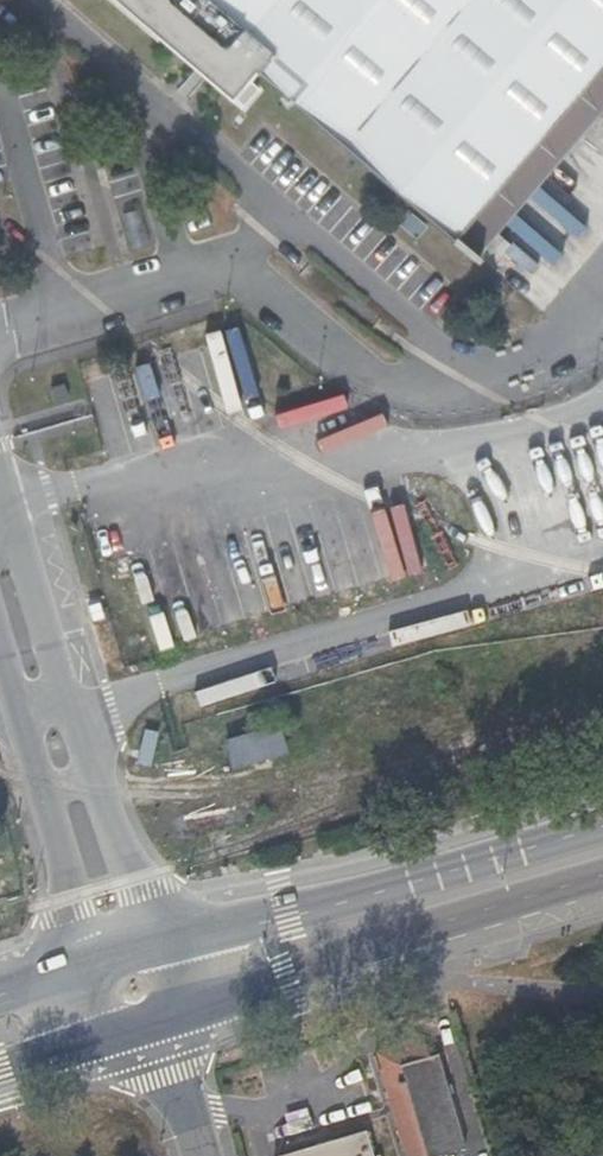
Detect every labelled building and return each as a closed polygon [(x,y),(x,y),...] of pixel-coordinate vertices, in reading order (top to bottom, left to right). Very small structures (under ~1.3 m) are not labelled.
[(233,96),(236,94),(243,101),(259,81),(252,74),(257,68),(457,234),(602,62),(602,0),(121,0),(233,96)] [(457,234),(478,251),(602,105),(602,62),(457,234)] [(57,398),(68,395),(65,380),(53,383),(57,398)] [(283,562),(297,557),(291,541),(278,546),(283,562)] [(226,738),(234,764),(287,749),(279,723),(226,738)] [(147,762),(153,733),(140,730),(134,759),(147,762)] [(376,1049),(408,1155),(426,1155),(465,1145),(438,1051),(430,1053),(424,1035),(376,1049)] [(275,1155),(375,1155),(367,1128),(275,1155)]
